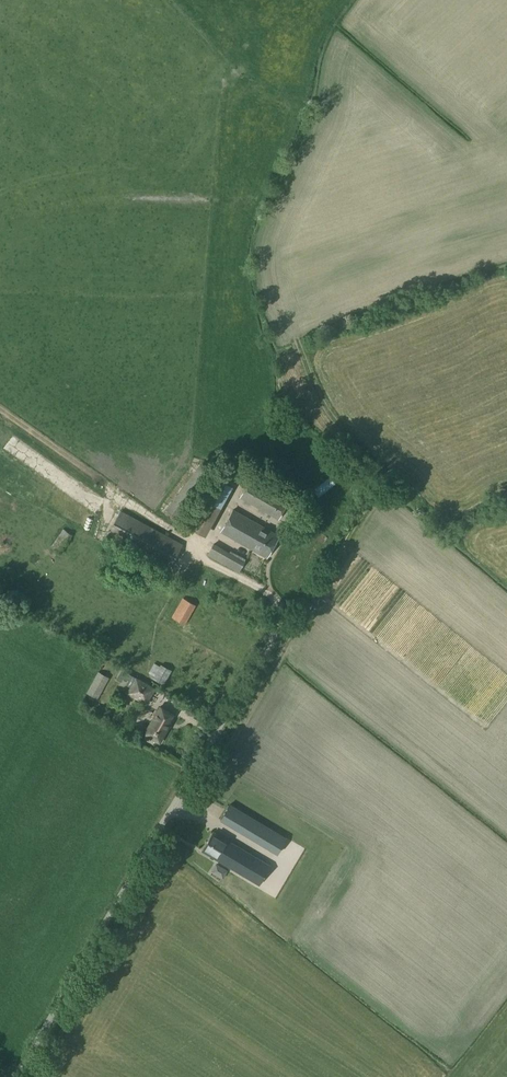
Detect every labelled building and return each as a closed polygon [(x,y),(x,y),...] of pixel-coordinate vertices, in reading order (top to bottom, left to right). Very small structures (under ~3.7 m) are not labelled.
[(315,496),(331,483),(326,476),(310,489),(315,496)] [(205,537),(232,487),(217,478),(190,528),(205,537)] [(239,498),(278,520),(288,502),(249,480),(239,498)] [(123,511),(107,537),(169,571),(183,545),(123,511)] [(221,533),(267,558),(279,536),(233,511),(221,533)] [(63,528),(50,547),(59,553),(72,535),(63,528)] [(239,573),(246,560),(230,551),(229,552),(215,544),(208,555),(239,573)] [(185,625),(196,606),(182,598),(171,618),(185,625)] [(164,685),(171,671),(160,665),(158,668),(153,665),(150,672),(155,675),(153,679),(164,685)] [(98,672),(86,693),(97,699),(109,678),(98,672)] [(126,694),(146,705),(155,689),(135,677),(126,694)] [(139,722),(144,708),(130,702),(125,717),(139,722)] [(167,726),(173,715),(159,708),(144,735),(152,739),(155,735),(163,739),(169,727),(167,726)] [(277,854),(286,839),(229,805),(220,820),(277,854)] [(259,885),(270,867),(213,833),(202,852),(259,885)] [(211,871),(223,879),(228,871),(216,864),(211,871)] [(239,905),(243,899),(233,892),(229,898),(239,905)]
